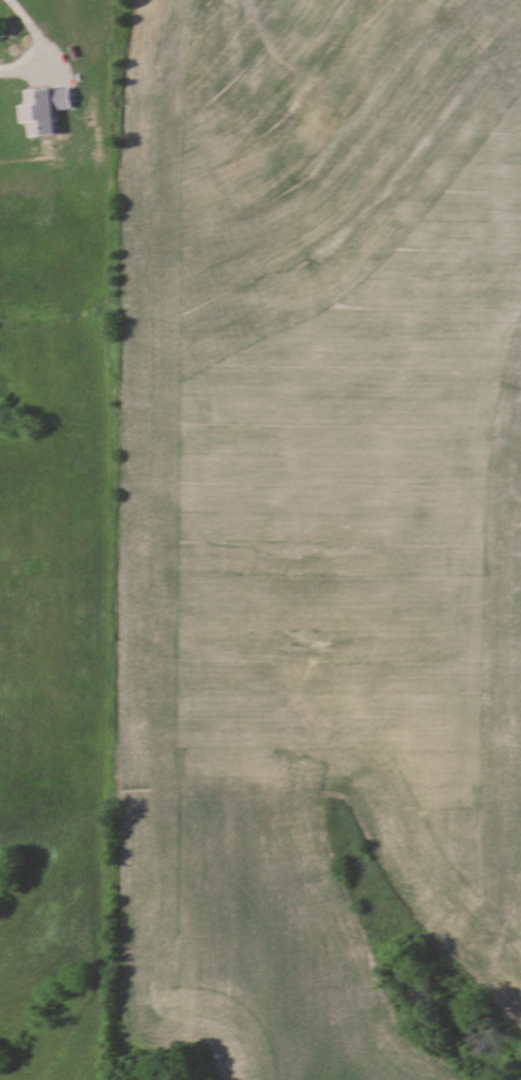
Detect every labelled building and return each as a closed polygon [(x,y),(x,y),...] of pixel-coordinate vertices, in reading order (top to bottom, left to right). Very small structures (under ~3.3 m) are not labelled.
[(2,41),(0,42),(0,58),(3,67),(11,64),(2,41)]
